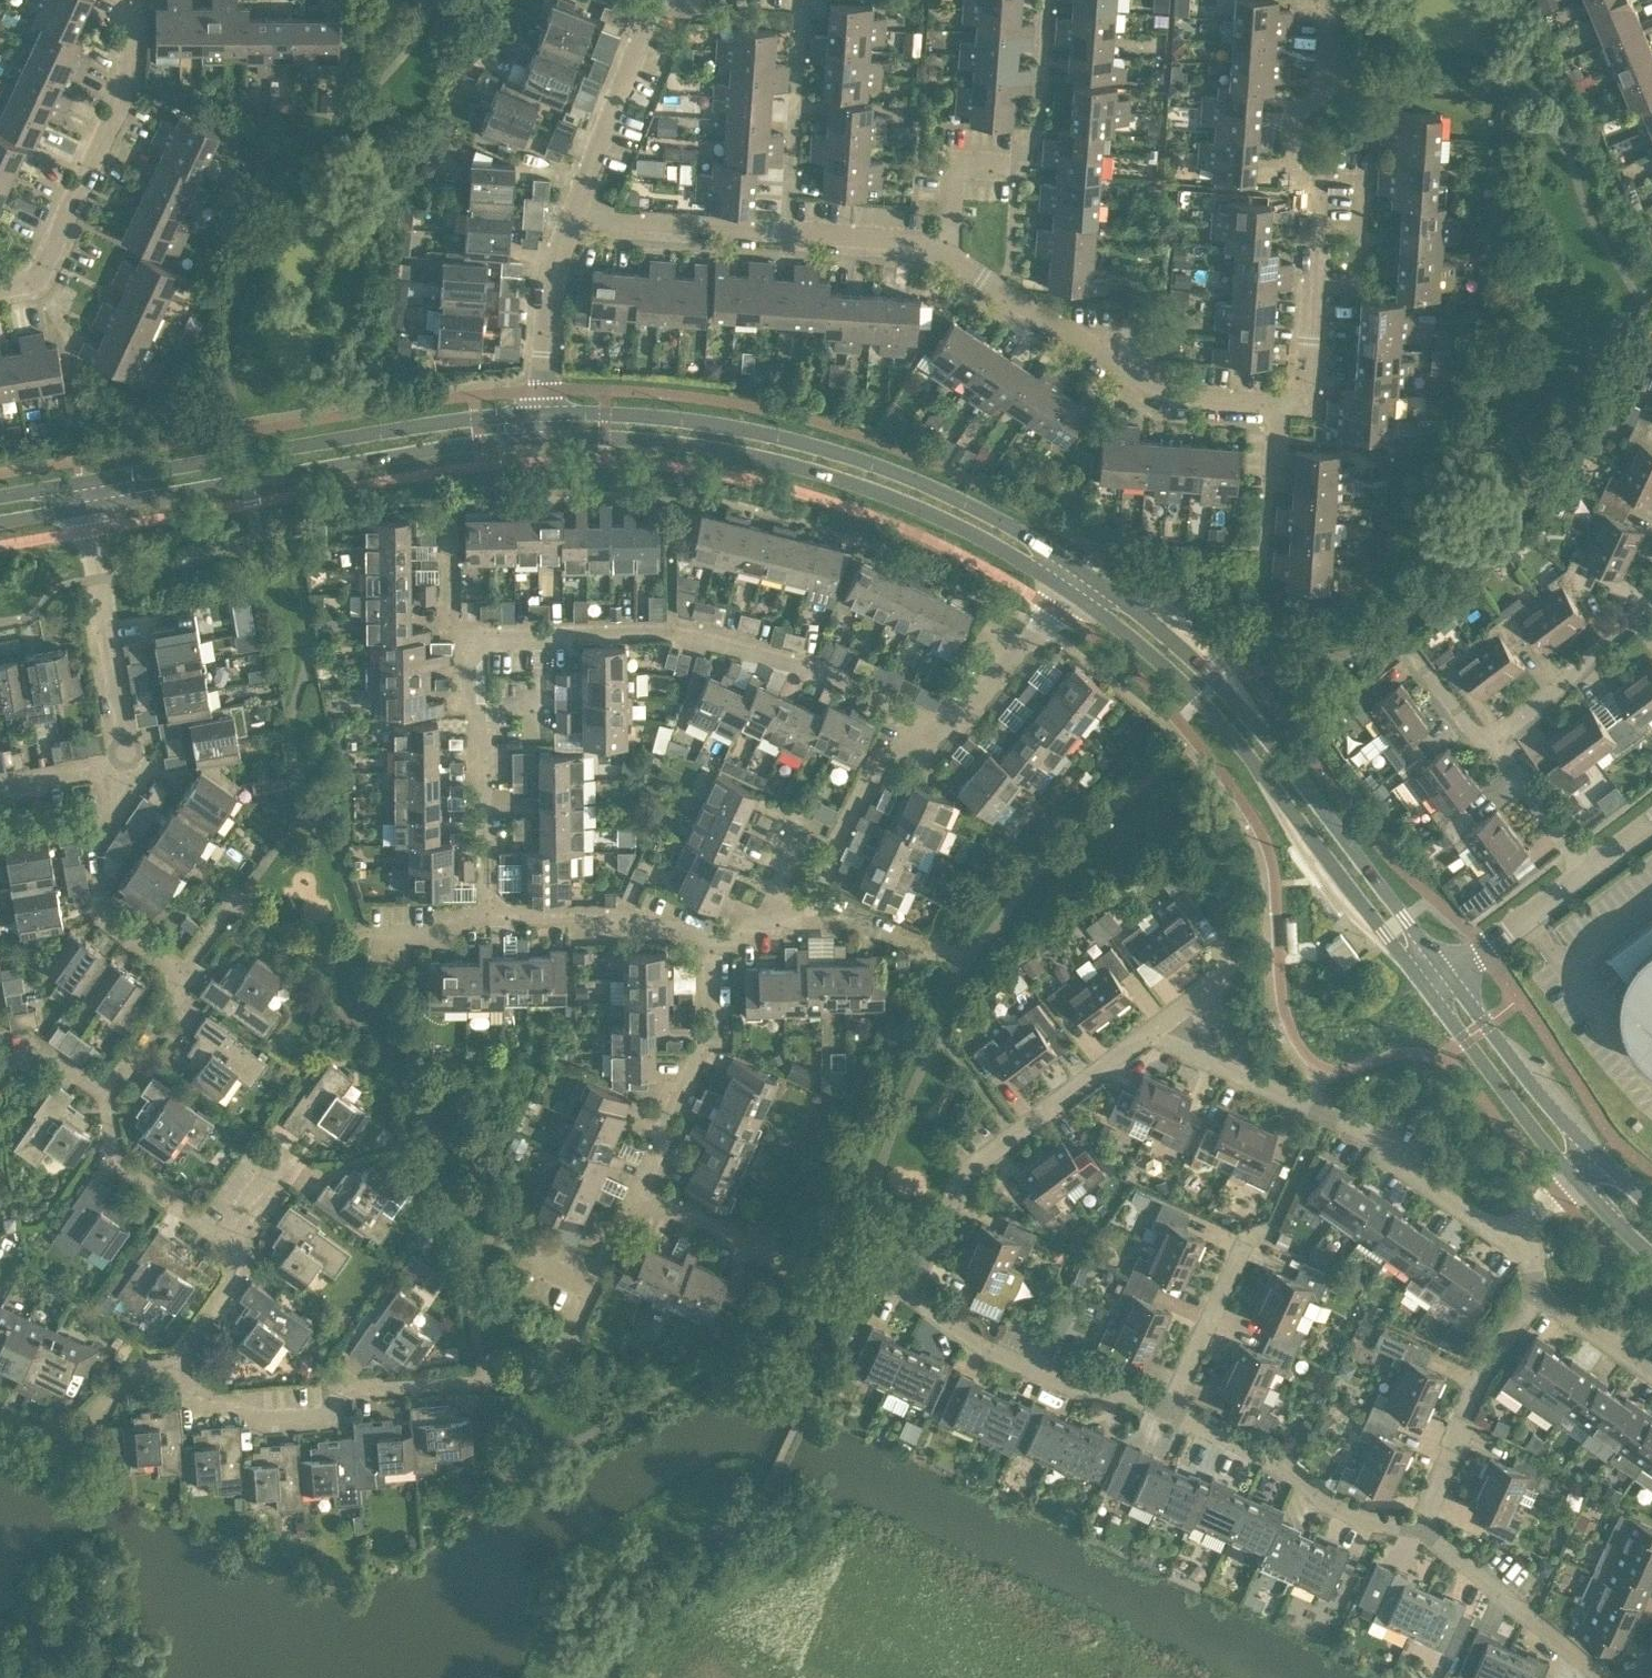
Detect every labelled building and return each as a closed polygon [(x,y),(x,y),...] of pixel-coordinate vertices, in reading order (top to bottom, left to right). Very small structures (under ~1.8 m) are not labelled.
[(81,15),(49,0),(26,0),(25,2),(38,8),(33,19),(43,23),(44,22),(72,35),(72,34),(81,15)] [(81,15),(88,0),(49,0),(81,15)] [(179,48),(179,0),(166,0),(166,6),(155,6),(155,48),(179,48)] [(201,48),(201,6),(191,6),(191,0),(179,0),(179,48),(201,48)] [(224,48),(224,0),(212,0),(212,6),(201,6),(201,48),(201,61),(224,61),(224,48)] [(245,48),(247,48),(247,17),(248,17),(248,6),(236,6),(236,0),(224,0),(224,48),(245,48)] [(585,37),(593,18),(571,9),(574,1),(572,0),(556,0),(555,3),(552,2),(545,22),(585,37)] [(1019,11),(1020,0),(963,0),(963,7),(1019,11)] [(1114,10),(1115,0),(1073,0),(1072,6),(1114,10)] [(1153,10),(1168,11),(1168,0),(1154,0),(1153,10)] [(1289,22),(1290,10),(1276,8),(1276,0),(1235,0),(1233,18),(1289,22)] [(1539,4),(1543,14),(1546,12),(1559,6),(1556,0),(1549,0),(1539,4)] [(1597,19),(1634,4),(1632,0),(1589,0),(1597,19)] [(829,1),(828,24),(884,29),(885,16),(870,15),(871,4),(829,1)] [(1643,26),(1645,30),(1651,27),(1651,17),(1641,21),(1634,4),(1597,19),(1606,41),(1643,26)] [(1056,28),(1112,32),(1114,10),(1072,6),(1072,16),(1057,15),(1056,28)] [(976,31),(1032,35),(1033,22),(1018,21),(1019,11),(963,7),(962,19),(977,20),(976,31)] [(269,17),(248,17),(247,17),(247,48),(245,48),(245,59),(257,58),(257,73),(269,73),(269,17)] [(269,17),(269,73),(282,73),(282,59),(292,59),(292,17),(269,17)] [(314,17),(292,17),(292,59),(302,59),(302,73),(314,73),(314,17)] [(338,17),(314,17),(314,73),(327,73),(327,59),(338,59),(338,17)] [(604,18),(601,27),(616,33),(620,24),(604,18)] [(1232,41),(1273,43),(1274,33),(1289,34),(1289,22),(1233,18),(1232,41)] [(44,22),(43,23),(34,42),(85,67),(90,56),(77,49),(82,39),(72,34),(72,35),(44,22)] [(537,41),(540,42),(540,41),(558,48),(554,57),(572,64),(572,62),(575,56),(578,57),(585,37),(545,22),(537,41)] [(883,41),(884,29),(828,24),(827,35),(812,34),(812,46),(868,50),(869,40),(883,41)] [(1181,27),(1172,26),(1171,36),(1181,37),(1181,27)] [(1606,41),(1615,63),(1651,48),(1645,30),(1643,26),(1606,41)] [(717,49),(773,53),(774,30),(733,27),(732,38),(717,37),(717,49)] [(1069,51),(1111,54),(1112,32),(1056,28),(1055,40),(1070,41),(1069,51)] [(1559,28),(1553,31),(1552,31),(1554,38),(1556,37),(1562,35),(1559,28)] [(917,55),(919,32),(903,31),(901,54),(917,55)] [(960,52),(1016,56),(1017,46),(1031,47),(1032,35),(976,31),(975,41),(961,40),(960,52)] [(1156,37),(1155,47),(1163,48),(1164,38),(1156,37)] [(1183,39),(1171,38),(1170,50),(1182,51),(1183,39)] [(534,48),(527,68),(567,83),(575,64),(572,62),(572,64),(554,57),(558,48),(540,41),(540,42),(537,49),(534,48)] [(1230,63),(1286,67),(1287,55),(1272,54),(1273,43),(1232,41),(1230,63)] [(79,78),(85,67),(34,42),(24,63),(62,81),(66,72),(79,78)] [(867,60),(868,50),(812,46),(811,59),(825,60),(824,70),(881,74),(882,61),(867,60)] [(1615,63),(1624,85),(1651,74),(1651,48),(1615,63)] [(730,73),(786,77),(787,64),(772,63),(773,53),(717,49),(716,62),(730,63),(730,73)] [(1111,54),(1069,51),(1067,75),(1124,79),(1125,66),(1110,65),(1111,54)] [(973,76),(1029,80),(1030,67),(1015,66),(1016,56),(960,52),(959,65),(973,66),(973,76)] [(590,66),(605,71),(609,63),(594,57),(590,66)] [(58,90),(62,81),(24,63),(15,84),(66,108),(71,96),(58,90)] [(1230,63),(1228,85),(1228,86),(1259,88),(1259,89),(1270,90),(1271,79),(1285,80),(1286,67),(1230,63)] [(602,80),(605,71),(590,66),(586,74),(602,80)] [(1579,66),(1570,70),(1568,71),(1572,81),(1574,80),(1584,76),(1579,66)] [(560,103),(567,83),(527,68),(520,85),(520,86),(517,95),(534,102),(534,101),(537,94),(560,103)] [(830,94),(829,97),(864,100),(865,85),(880,86),(881,74),(824,70),(823,93),(830,94)] [(1150,80),(1161,81),(1161,70),(1151,70),(1150,80)] [(713,94),(770,98),(770,88),(785,89),(786,77),(730,73),(729,83),(714,82),(713,94)] [(1624,85),(1634,109),(1643,105),(1643,104),(1651,100),(1651,74),(1624,85)] [(956,97),(1013,101),(1013,91),(1028,92),(1029,80),(973,76),(972,86),(957,85),(956,97)] [(489,106),(530,121),(537,102),(534,101),(534,102),(517,95),(520,86),(520,85),(502,79),(499,87),(497,86),(489,106)] [(1073,82),(1071,106),(1128,110),(1129,97),(1114,96),(1115,85),(1073,82)] [(1181,91),(1182,83),(1169,82),(1168,95),(1176,95),(1181,91)] [(60,119),(66,108),(15,84),(5,104),(43,122),(47,112),(60,119)] [(1258,111),(1259,89),(1259,88),(1228,86),(1228,85),(1218,84),(1217,95),(1202,94),(1201,107),(1258,111)] [(334,110),(335,99),(336,93),(322,91),(320,108),(333,110),(334,110)] [(726,118),(768,121),(770,98),(713,94),(713,107),(727,108),(726,118)] [(864,103),(864,100),(829,97),(827,124),(883,128),(884,116),(870,115),(871,104),(864,103)] [(969,122),(1011,125),(1013,101),(956,97),(956,110),(970,111),(969,122)] [(1600,113),(1595,100),(1584,105),(1582,106),(1587,118),(1592,116),(1600,113)] [(1651,126),(1651,100),(1643,104),(1643,105),(1651,126)] [(580,115),(584,116),(587,107),(572,101),(568,110),(580,115)] [(43,122),(5,104),(0,114),(0,113),(0,128),(33,143),(43,122)] [(522,141),(530,121),(489,106),(481,125),(484,126),(481,134),(497,141),(500,133),(522,141)] [(1071,106),(1070,127),(1070,129),(1101,131),(1101,132),(1111,133),(1112,121),(1127,122),(1128,110),(1071,106)] [(1214,130),(1271,134),(1272,122),(1257,121),(1258,111),(1201,107),(1201,119),(1215,120),(1214,130)] [(577,123),(580,115),(568,110),(565,108),(561,117),(577,123)] [(1382,120),(1381,133),(1438,137),(1439,113),(1398,110),(1397,121),(1382,120)] [(157,128),(208,153),(218,131),(180,114),(175,124),(162,117),(157,128)] [(656,133),(669,134),(670,115),(657,114),(656,133)] [(454,121),(441,116),(437,128),(450,133),(454,121)] [(725,141),(781,145),(782,132),(767,131),(768,121),(726,118),(725,141)] [(1156,135),(1157,122),(1147,121),(1146,134),(1156,135)] [(883,140),(883,128),(827,124),(827,134),(812,133),(811,145),(867,150),(868,139),(883,140)] [(1099,153),(1101,132),(1101,131),(1070,129),(1070,127),(1059,127),(1059,138),(1044,137),(1043,149),(1099,153)] [(160,155),(198,173),(208,153),(157,128),(152,140),(165,146),(160,155)] [(1198,152),(1255,156),(1255,146),(1270,147),(1271,134),(1214,130),(1214,140),(1199,139),(1198,152)] [(435,131),(430,143),(445,149),(450,136),(435,131)] [(1394,156),(1436,159),(1438,137),(1381,133),(1381,145),(1395,146),(1394,156)] [(15,168),(25,147),(0,135),(0,161),(15,168)] [(725,141),(723,162),(723,163),(754,165),(754,166),(765,167),(766,156),(780,157),(781,145),(725,141)] [(543,153),(558,159),(562,150),(546,144),(543,153)] [(664,145),(664,156),(679,157),(680,146),(664,145)] [(867,160),(867,150),(811,145),(810,158),(825,159),(824,169),(880,173),(881,161),(867,160)] [(1056,173),(1098,176),(1099,153),(1043,149),(1042,162),(1057,163),(1056,173)] [(1255,156),(1198,152),(1197,164),(1212,165),(1211,176),(1213,176),(1227,177),(1236,178),(1249,179),(1253,179),(1255,156)] [(194,182),(198,173),(160,155),(151,176),(201,200),(207,189),(194,182)] [(1378,178),(1434,182),(1436,159),(1394,156),(1394,167),(1379,166),(1378,178)] [(244,159),(240,167),(250,172),(254,163),(244,159)] [(637,160),(637,174),(647,175),(647,160),(637,160)] [(15,168),(0,161),(0,186),(5,189),(15,168)] [(471,161),(469,182),(513,185),(514,164),(471,161)] [(753,188),(754,166),(754,165),(723,163),(723,162),(713,161),(712,172),(697,171),(697,184),(753,188)] [(422,162),(417,175),(430,180),(434,167),(422,162)] [(237,168),(233,177),(246,183),(251,174),(237,168)] [(879,186),(880,173),(824,169),(822,193),(864,196),(865,185),(879,186)] [(1040,194),(1096,198),(1098,176),(1056,173),(1055,183),(1041,182),(1040,194)] [(196,211),(201,200),(151,176),(141,196),(179,214),(183,205),(196,211)] [(1213,176),(1213,185),(1226,186),(1227,177),(1213,176)] [(1636,187),(1632,176),(1627,178),(1621,181),(1626,191),(1631,189),(1636,187)] [(532,187),(548,188),(549,178),(532,177),(532,187)] [(1249,179),(1236,178),(1235,186),(1249,187),(1249,179)] [(1433,204),(1433,203),(1434,182),(1378,178),(1377,190),(1392,192),(1391,203),(1402,204),(1402,202),(1433,204)] [(511,206),(513,185),(469,182),(468,203),(471,203),(471,202),(490,203),(489,213),(508,214),(508,213),(508,206),(511,206)] [(753,188),(697,184),(696,196),(710,197),(709,208),(751,211),(753,188)] [(548,188),(532,187),(531,196),(548,197),(548,188)] [(1493,187),(1482,187),(1482,195),(1493,195),(1493,187)] [(638,190),(625,190),(625,204),(638,204),(638,190)] [(1243,193),(1242,201),(1243,201),(1259,202),(1267,203),(1268,195),(1243,193)] [(1053,218),(1094,221),(1096,198),(1040,194),(1039,207),(1053,208),(1053,218)] [(179,214),(141,196),(131,217),(182,241),(187,230),(174,223),(179,214)] [(1212,222),(1268,226),(1269,203),(1228,200),(1227,211),(1212,210),(1212,222)] [(466,231),(509,234),(511,213),(508,213),(508,214),(489,213),(490,203),(471,202),(471,203),(470,210),(467,210),(466,231)] [(1400,225),(1456,229),(1457,217),(1443,215),(1443,204),(1433,203),(1433,204),(1402,202),(1402,204),(1400,225)] [(1494,225),(1496,210),(1487,209),(1486,225),(1494,225)] [(177,252),(182,241),(131,217),(121,238),(159,256),(164,246),(177,252)] [(1037,239),(1093,244),(1094,221),(1053,218),(1052,228),(1038,227),(1037,239)] [(1266,249),(1266,248),(1268,226),(1212,222),(1211,235),(1225,236),(1224,247),(1235,248),(1235,247),(1266,249)] [(1456,229),(1400,225),(1398,248),(1440,250),(1441,240),(1455,241),(1456,229)] [(525,236),(537,236),(541,237),(542,227),(525,226),(525,235),(525,236)] [(508,255),(509,234),(466,231),(465,250),(464,260),(483,262),(483,261),(483,254),(508,255)] [(536,246),(537,236),(525,236),(525,235),(521,235),(520,244),(536,246)] [(1050,263),(1091,266),(1093,244),(1037,239),(1036,252),(1050,253),(1050,263)] [(397,244),(396,255),(410,255),(411,244),(397,244)] [(1174,247),(1173,265),(1189,266),(1190,259),(1184,259),(1185,248),(1174,247)] [(1277,248),(1266,248),(1266,249),(1235,247),(1235,248),(1233,269),(1290,273),(1290,261),(1276,260),(1277,248)] [(1397,270),(1453,274),(1454,262),(1439,261),(1440,250),(1398,248),(1397,270)] [(442,258),(441,279),(484,282),(486,261),(483,261),(483,262),(464,260),(465,250),(446,249),(445,258),(442,258)] [(117,270),(168,294),(178,273),(141,255),(136,265),(123,259),(117,270)] [(711,314),(734,316),(737,274),(727,273),(728,259),(715,258),(711,314)] [(638,273),(635,314),(658,316),(662,260),(649,259),(648,273),(638,273)] [(662,260),(658,316),(680,318),(683,276),(673,275),(674,261),(662,260)] [(748,275),(737,274),(734,316),(757,317),(761,261),(749,260),(748,275)] [(761,261),(757,317),(780,319),(782,277),(773,276),(774,262),(761,261)] [(408,263),(396,262),(395,275),(407,276),(408,263)] [(683,276),(680,318),(704,319),(708,263),(694,262),(693,277),(683,276)] [(793,278),(782,277),(780,319),(802,320),(806,264),(794,263),(793,278)] [(1091,266),(1050,263),(1048,287),(1104,291),(1105,277),(1090,276),(1091,266)] [(802,320),(823,322),(825,322),(827,291),(828,291),(829,280),(818,279),(819,265),(806,264),(802,320)] [(1478,275),(1487,276),(1487,266),(1478,265),(1478,275)] [(611,327),(615,271),(592,269),(589,311),(600,312),(599,326),(611,327)] [(1290,273),(1233,269),(1232,292),(1273,295),(1274,285),(1289,286),(1290,273)] [(168,294),(117,270),(112,281),(125,287),(121,296),(159,314),(168,294)] [(1395,294),(1437,297),(1438,286),(1452,287),(1453,274),(1397,270),(1395,294)] [(615,271),(611,327),(624,328),(625,314),(635,314),(638,273),(615,271)] [(499,283),(516,284),(516,274),(500,273),(499,283)] [(1173,273),(1172,286),(1188,287),(1189,274),(1173,273)] [(580,279),(571,277),(569,290),(578,291),(580,279)] [(1478,290),(1486,291),(1487,279),(1478,278),(1477,290),(1478,290)] [(483,303),(484,282),(441,279),(439,300),(442,300),(442,299),(461,300),(460,310),(479,311),(479,310),(480,303),(483,303)] [(516,284),(499,283),(498,293),(515,294),(516,284)] [(1186,306),(1187,290),(1170,288),(1169,305),(1186,306)] [(849,292),(828,291),(827,291),(825,322),(823,322),(823,332),(834,333),(833,348),(845,349),(849,292)] [(392,303),(404,304),(405,293),(393,292),(392,303)] [(869,335),(872,294),(849,292),(845,349),(858,349),(859,335),(869,335)] [(1273,295),(1232,292),(1231,302),(1216,301),(1216,313),(1272,318),(1273,295)] [(895,296),(872,294),(869,335),(879,336),(878,351),(890,352),(895,296)] [(103,300),(98,311),(149,335),(159,314),(121,296),(117,306),(103,300)] [(895,296),(890,352),(903,352),(904,338),(915,339),(918,297),(895,296)] [(1360,298),(1359,321),(1415,326),(1416,313),(1401,312),(1402,301),(1360,298)] [(437,328),(481,331),(482,310),(479,310),(479,311),(460,310),(461,300),(442,299),(442,300),(442,307),(439,307),(437,328)] [(102,337),(139,355),(149,335),(98,311),(93,322),(106,328),(102,337)] [(391,324),(402,325),(403,314),(392,313),(391,324)] [(1272,318),(1216,313),(1215,326),(1229,327),(1229,337),(1270,340),(1272,318)] [(1449,327),(1450,315),(1436,314),(1435,326),(1449,327)] [(941,380),(972,333),(952,320),(929,355),(939,361),(931,373),(941,380)] [(1414,338),(1415,326),(1359,321),(1357,344),(1399,347),(1399,337),(1414,338)] [(499,332),(516,334),(517,324),(500,323),(499,332)] [(1637,334),(1638,335),(1647,339),(1651,333),(1649,326),(1643,324),(1642,323),(1637,334)] [(200,335),(185,327),(176,347),(190,354),(191,354),(200,335)] [(479,352),(481,331),(437,328),(436,349),(448,350),(479,352)] [(43,331),(31,333),(40,389),(64,385),(56,344),(45,346),(43,331)] [(516,334),(499,332),(499,342),(515,343),(516,334)] [(21,350),(11,351),(18,393),(40,389),(31,333),(19,335),(21,350)] [(968,380),(991,345),(972,333),(941,380),(951,387),(959,374),(968,380)] [(139,355),(102,337),(97,347),(84,341),(78,352),(129,377),(139,355)] [(1270,340),(1229,337),(1228,347),(1213,346),(1212,359),(1269,364),(1270,340)] [(398,338),(397,357),(409,358),(410,339),(398,338)] [(1178,359),(1179,345),(1166,344),(1165,358),(1178,359)] [(1398,357),(1399,347),(1357,344),(1355,367),(1411,371),(1412,358),(1398,357)] [(979,405),(1010,357),(991,345),(968,380),(977,386),(969,398),(979,405)] [(18,393),(11,351),(1,353),(0,349),(0,396),(18,393)] [(447,361),(466,363),(479,361),(479,352),(448,350),(447,361)] [(1006,405),(1029,370),(1010,357),(979,405),(989,412),(997,399),(1006,405)] [(719,378),(720,363),(706,362),(705,377),(719,378)] [(1029,370),(1006,405),(1025,417),(1056,370),(1045,363),(1037,375),(1029,370)] [(1385,392),(1385,393),(1395,394),(1396,382),(1411,383),(1411,371),(1355,367),(1354,388),(1354,389),(1385,392)] [(1056,370),(1025,417),(1044,430),(1067,395),(1058,389),(1066,377),(1056,370)] [(740,390),(751,391),(752,372),(741,371),(740,390)] [(160,391),(169,395),(174,385),(165,381),(160,391)] [(1451,394),(1452,382),(1443,382),(1443,394),(1451,394)] [(1383,414),(1385,393),(1385,392),(1354,389),(1354,388),(1343,387),(1342,399),(1328,397),(1327,410),(1383,414)] [(1067,395),(1044,430),(1063,443),(1094,395),(1083,388),(1075,400),(1067,395)] [(818,408),(829,410),(830,401),(819,400),(818,408)] [(1645,401),(1642,407),(1632,403),(1625,418),(1635,423),(1651,431),(1651,405),(1645,401)] [(81,419),(80,408),(69,410),(70,420),(81,419)] [(1383,414),(1327,410),(1326,422),(1341,424),(1340,435),(1381,438),(1383,414)] [(904,417),(897,428),(907,435),(914,423),(904,417)] [(1098,479),(1121,480),(1126,424),(1113,423),(1112,438),(1101,437),(1098,479)] [(1651,476),(1651,431),(1635,423),(1624,445),(1634,450),(1628,464),(1651,476)] [(19,424),(6,427),(8,438),(21,436),(19,424)] [(1138,425),(1126,424),(1121,480),(1144,482),(1147,440),(1137,440),(1138,425)] [(1093,439),(1083,432),(1077,442),(1093,453),(1093,439)] [(1147,440),(1144,482),(1154,483),(1154,497),(1166,498),(1170,442),(1147,440)] [(1193,444),(1170,442),(1166,498),(1178,499),(1179,484),(1190,485),(1193,444)] [(960,444),(954,455),(968,463),(974,453),(960,444)] [(1193,444),(1190,485),(1200,486),(1199,500),(1211,501),(1215,445),(1193,444)] [(1239,447),(1215,445),(1211,501),(1223,502),(1225,488),(1236,488),(1239,447)] [(981,446),(974,457),(981,461),(988,450),(981,446)] [(1294,472),(1350,476),(1351,464),(1336,462),(1337,452),(1295,449),(1294,472)] [(1379,455),(1378,464),(1389,465),(1390,456),(1379,455)] [(1010,482),(1017,471),(1005,464),(998,474),(1010,482)] [(1628,464),(1621,478),(1611,473),(1600,495),(1628,508),(1634,496),(1651,505),(1651,476),(1628,464)] [(1293,493),(1334,497),(1335,488),(1349,489),(1350,476),(1294,472),(1293,493)] [(1334,497),(1293,493),(1292,505),(1277,504),(1276,516),(1332,520),(1334,497)] [(1622,521),(1628,508),(1600,495),(1590,517),(1600,522),(1593,536),(1632,554),(1643,531),(1622,521)] [(633,565),(635,565),(659,565),(658,503),(646,504),(646,522),(634,522),(633,522),(633,565)] [(585,523),(586,523),(586,504),(574,504),(575,523),(562,523),(561,523),(561,558),(560,558),(560,571),(587,571),(587,565),(585,565),(585,523)] [(609,522),(610,522),(610,504),(598,504),(599,522),(586,523),(585,523),(585,565),(587,565),(608,565),(609,565),(609,522)] [(633,522),(634,522),(634,504),(622,504),(623,522),(610,522),(609,522),(609,565),(608,565),(608,570),(635,570),(635,565),(633,565),(633,522)] [(1374,504),(1373,519),(1385,519),(1386,505),(1374,504)] [(489,511),(489,558),(514,558),(513,510),(489,511)] [(538,558),(537,510),(513,510),(514,558),(538,558)] [(538,558),(560,558),(561,558),(561,523),(562,523),(562,515),(552,515),(552,510),(537,510),(538,558)] [(489,558),(489,511),(464,511),(464,559),(489,558)] [(724,517),(723,517),(700,511),(688,558),(714,564),(715,559),(714,559),(724,517)] [(724,512),(723,517),(724,517),(714,559),(715,559),(737,565),(748,523),(738,521),(740,516),(724,512)] [(1289,540),(1331,543),(1332,520),(1276,516),(1275,529),(1290,530),(1289,540)] [(365,518),(366,543),(408,543),(408,518),(365,518)] [(748,523),(737,565),(760,570),(771,529),(748,523)] [(1208,526),(1207,542),(1222,543),(1223,528),(1208,526)] [(771,529),(760,570),(784,576),(794,535),(771,529)] [(1372,543),(1383,543),(1384,530),(1373,529),(1372,543)] [(433,532),(419,532),(420,542),(434,542),(433,532)] [(1139,540),(1152,541),(1153,533),(1140,532),(1139,540)] [(807,582),(817,541),(794,535),(784,576),(807,582)] [(1620,578),(1632,554),(1593,536),(1587,550),(1577,545),(1566,567),(1591,587),(1599,568),(1620,578)] [(1273,561),(1329,565),(1331,543),(1289,540),(1289,550),(1274,549),(1273,561)] [(817,541),(807,582),(831,588),(842,547),(817,541)] [(408,543),(366,543),(355,543),(355,567),(366,567),(409,567),(408,543)] [(310,560),(319,560),(319,548),(310,548),(310,560)] [(1514,562),(1522,556),(1516,549),(1508,555),(1514,562)] [(434,556),(420,557),(420,566),(434,566),(434,556)] [(842,598),(864,609),(883,570),(860,559),(842,598)] [(1380,571),(1380,561),(1364,560),(1363,570),(1380,571)] [(1329,565),(1273,561),(1272,574),(1287,575),(1286,586),(1327,589),(1329,565)] [(366,591),(409,591),(409,567),(366,567),(366,590),(366,591)] [(1574,600),(1591,587),(1566,567),(1547,582),(1554,591),(1541,600),(1567,634),(1588,618),(1574,600)] [(904,580),(883,570),(864,609),(886,619),(904,580)] [(1376,590),(1377,573),(1365,572),(1363,589),(1376,590)] [(689,615),(690,614),(700,617),(704,600),(694,598),(696,591),(699,580),(676,574),(676,586),(676,592),(676,612),(676,613),(689,616),(689,615)] [(904,580),(886,619),(908,629),(926,590),(927,591),(929,586),(905,575),(904,580)] [(419,580),(419,591),(435,591),(435,580),(419,580)] [(366,615),(409,615),(409,591),(366,591),(366,590),(361,590),(361,616),(366,616),(366,615)] [(948,600),(927,591),(926,590),(908,629),(930,639),(948,600)] [(435,591),(419,591),(419,602),(436,601),(435,591)] [(313,596),(313,607),(323,607),(323,596),(313,596)] [(1508,604),(1511,609),(1522,601),(1518,596),(1508,604)] [(231,601),(233,612),(251,609),(249,598),(231,601)] [(714,603),(704,600),(700,617),(710,619),(714,603)] [(971,611),(948,600),(930,639),(953,650),(971,611)] [(1546,650),(1567,634),(1541,600),(1529,610),(1522,601),(1503,615),(1521,640),(1532,632),(1546,650)] [(528,616),(538,616),(538,602),(528,602),(528,616)] [(538,602),(538,616),(549,616),(548,602),(538,602)] [(480,617),(490,617),(490,603),(480,603),(480,617)] [(490,603),(490,617),(501,616),(500,603),(490,603)] [(620,618),(620,607),(610,607),(610,618),(610,620),(620,619),(620,618)] [(155,647),(198,640),(193,610),(173,614),(175,622),(152,626),(155,647)] [(747,627),(750,614),(740,611),(737,624),(747,627)] [(760,616),(750,614),(747,627),(756,630),(760,616)] [(422,639),(422,640),(428,640),(428,628),(409,629),(409,615),(366,615),(366,616),(366,640),(380,640),(380,639),(422,639)] [(1510,648),(1521,640),(1503,615),(1483,630),(1490,639),(1478,648),(1503,682),(1524,666),(1510,648)] [(781,642),(792,645),(795,631),(785,629),(781,642)] [(805,634),(795,631),(792,645),(802,647),(805,634)] [(255,633),(235,637),(238,651),(257,648),(255,633)] [(428,663),(428,664),(441,663),(441,652),(423,652),(422,640),(422,639),(380,639),(380,640),(380,663),(428,663)] [(824,639),(818,651),(828,656),(834,643),(824,639)] [(139,640),(123,643),(124,653),(128,652),(141,650),(141,649),(139,640)] [(182,672),(203,668),(198,640),(155,647),(159,667),(180,663),(182,672)] [(582,645),(582,670),(582,671),(625,670),(624,645),(582,645)] [(65,647),(44,651),(52,694),(81,689),(78,669),(69,671),(65,647)] [(145,648),(141,649),(141,650),(128,652),(130,661),(146,658),(145,648)] [(1482,698),(1503,682),(1478,648),(1465,658),(1458,649),(1439,664),(1457,688),(1468,679),(1482,698)] [(1053,649),(1047,657),(1058,666),(1064,658),(1053,649)] [(664,664),(674,666),(677,653),(667,650),(664,664)] [(19,677),(23,699),(52,694),(44,651),(25,654),(28,676),(19,677)] [(25,654),(0,658),(0,684),(3,702),(23,699),(19,677),(28,676),(25,654)] [(862,671),(868,659),(858,654),(852,667),(862,671)] [(730,685),(729,685),(740,663),(730,659),(720,681),(707,675),(687,717),(711,727),(713,724),(713,722),(730,685)] [(877,663),(868,659),(862,671),(871,676),(877,663)] [(1634,676),(1651,699),(1651,662),(1634,676)] [(164,695),(207,688),(203,668),(182,672),(180,663),(159,667),(164,695)] [(380,687),(423,687),(423,677),(428,677),(428,664),(428,663),(380,663),(380,686),(380,687)] [(1073,665),(1058,685),(1091,711),(1107,692),(1073,665)] [(555,670),(555,678),(555,681),(571,681),(571,670),(555,670)] [(625,670),(582,671),(582,670),(577,670),(577,696),(582,696),(582,695),(625,694),(625,693),(630,693),(636,693),(636,670),(625,670)] [(757,683),(758,684),(760,679),(750,674),(742,691),(730,685),(713,722),(713,724),(734,734),(740,722),(739,721),(757,683)] [(905,692),(911,679),(902,675),(896,687),(905,692)] [(448,676),(434,676),(434,687),(448,687),(448,676)] [(1651,715),(1651,699),(1634,676),(1613,692),(1627,710),(1616,718),(1635,742),(1651,729),(1651,725),(1647,719),(1651,715)] [(920,683),(911,679),(905,692),(915,696),(920,683)] [(1022,687),(1033,696),(1040,688),(1029,679),(1022,687)] [(1382,729),(1416,703),(1400,682),(1381,696),(1373,685),(1349,704),(1364,723),(1372,716),(1382,729)] [(761,732),(779,693),(758,684),(757,683),(739,721),(740,722),(761,732)] [(817,697),(827,701),(832,689),(823,685),(817,697)] [(1076,730),(1091,711),(1058,685),(1043,703),(1076,730)] [(380,687),(380,686),(375,686),(375,712),(442,712),(442,700),(423,700),(423,687),(380,687)] [(134,690),(136,699),(136,700),(149,697),(153,697),(151,687),(134,690)] [(1027,704),(1033,696),(1022,687),(1016,695),(1027,704)] [(209,707),(210,707),(207,688),(164,695),(167,716),(191,712),(192,719),(192,720),(211,717),(209,707)] [(582,695),(582,696),(582,719),(625,718),(625,720),(630,720),(630,693),(625,693),(625,694),(582,695)] [(782,742),(800,703),(779,693),(761,732),(781,741),(782,742)] [(150,707),(149,697),(136,700),(136,699),(132,700),(134,709),(150,707)] [(810,740),(811,740),(831,750),(849,711),(827,701),(821,713),(822,713),(810,740)] [(193,740),(236,733),(246,731),(242,702),(210,707),(209,707),(211,717),(192,720),(192,719),(189,719),(193,740)] [(822,713),(821,713),(800,703),(782,742),(781,741),(779,746),(803,757),(811,740),(810,740),(822,713)] [(1061,749),(1076,730),(1043,703),(1028,722),(1061,749)] [(1397,767),(1421,749),(1413,738),(1432,724),(1416,703),(1382,729),(1391,741),(1382,748),(1397,767)] [(849,711),(831,750),(854,761),(874,717),(851,706),(849,711)] [(555,708),(555,719),(571,719),(572,708),(555,708)] [(1124,721),(1133,728),(1144,716),(1134,708),(1124,721)] [(1635,742),(1616,718),(1605,726),(1592,708),(1571,723),(1596,757),(1609,748),(1615,757),(1635,742)] [(1347,720),(1340,710),(1321,724),(1329,734),(1347,720)] [(999,716),(992,725),(1003,734),(1010,725),(999,716)] [(625,744),(625,720),(625,718),(582,719),(583,744),(625,744)] [(571,729),(571,719),(555,719),(556,729),(571,729)] [(394,721),(394,746),(437,746),(437,721),(394,721)] [(1046,768),(1061,749),(1028,722),(1013,741),(1046,768)] [(1560,798),(1571,790),(1590,776),(1584,767),(1596,757),(1571,723),(1549,739),(1563,757),(1542,774),(1560,798)] [(997,741),(1003,734),(992,725),(986,733),(997,741)] [(164,735),(166,745),(182,742),(180,732),(164,735)] [(236,733),(193,740),(196,761),(199,761),(200,768),(199,769),(217,781),(223,773),(221,772),(218,757),(239,754),(236,733)] [(971,752),(978,743),(967,734),(961,743),(971,752)] [(462,735),(448,735),(448,746),(462,746),(462,735)] [(62,754),(71,752),(70,736),(59,738),(60,742),(62,754)] [(1031,787),(1046,768),(1013,741),(998,759),(998,760),(1021,778),(1031,787)] [(63,758),(62,754),(60,742),(50,743),(53,759),(63,758)] [(184,752),(182,742),(166,745),(167,754),(184,752)] [(4,764),(13,762),(11,750),(11,746),(1,748),(4,764)] [(394,746),(394,771),(437,770),(437,746),(394,746)] [(1430,793),(1464,767),(1448,746),(1429,760),(1421,749),(1397,767),(1421,799),(1430,793)] [(13,762),(14,766),(24,764),(21,748),(11,750),(13,762)] [(620,773),(634,775),(639,751),(624,749),(620,773)] [(968,768),(972,771),(973,770),(1006,796),(1021,778),(998,760),(998,759),(988,750),(982,759),(977,755),(968,768)] [(1103,766),(1109,758),(1101,752),(1095,759),(1103,766)] [(539,753),(539,778),(582,778),(581,753),(539,753)] [(963,762),(952,754),(946,762),(957,771),(963,762)] [(463,759),(448,759),(449,770),(463,770),(463,759)] [(640,770),(648,772),(650,761),(642,759),(640,770)] [(728,770),(740,776),(745,766),(732,761),(728,770)] [(756,772),(745,766),(740,776),(752,781),(756,772)] [(1464,767),(1430,793),(1439,805),(1431,812),(1445,831),(1469,813),(1461,802),(1480,788),(1464,767)] [(512,779),(526,779),(526,768),(511,768),(512,779)] [(217,781),(199,769),(188,785),(224,810),(236,793),(234,791),(239,784),(223,773),(217,781)] [(395,795),(437,794),(437,770),(394,771),(395,795)] [(990,816),(1006,796),(973,770),(972,771),(957,790),(990,816)] [(1362,779),(1370,789),(1379,782),(1371,771),(1362,779)] [(716,774),(705,797),(744,815),(754,792),(716,774)] [(268,778),(269,787),(287,784),(284,775),(268,778)] [(148,787),(152,789),(162,796),(168,788),(154,778),(148,787)] [(253,789),(269,787),(268,778),(251,780),(253,789)] [(582,802),(582,778),(539,778),(539,802),(582,802)] [(526,789),(526,779),(512,779),(512,789),(526,789)] [(620,793),(633,793),(633,782),(620,782),(620,793)] [(1389,791),(1382,782),(1373,789),(1380,798),(1389,791)] [(462,783),(449,783),(449,794),(463,794),(462,783)] [(904,791),(898,804),(942,824),(952,801),(913,783),(909,793),(904,791)] [(1614,784),(1597,797),(1606,809),(1623,796),(1614,784)] [(224,810),(188,785),(176,801),(194,814),(189,821),(207,834),(224,810)] [(879,795),(892,801),(896,791),(884,785),(879,795)] [(165,798),(162,796),(152,789),(146,797),(159,806),(165,798)] [(795,804),(804,808),(811,794),(802,790),(795,804)] [(277,798),(279,806),(285,811),(292,801),(293,799),(291,798),(282,791),(277,798)] [(438,818),(437,794),(395,795),(395,818),(438,818)] [(820,798),(811,794),(804,808),(813,813),(820,798)] [(1565,801),(1574,813),(1583,806),(1574,794),(1565,801)] [(888,810),(892,801),(879,795),(875,804),(888,810)] [(744,815),(705,797),(695,818),(734,837),(744,815)] [(194,814),(176,801),(159,825),(195,850),(207,834),(189,821),(194,814)] [(582,802),(539,802),(539,826),(582,826),(582,802)] [(931,847),(942,824),(898,804),(888,825),(888,826),(924,842),(924,843),(931,847)] [(449,818),(463,818),(463,807),(449,807),(449,818)] [(1477,823),(1469,813),(1445,831),(1446,832),(1438,837),(1447,849),(1454,843),(1459,850),(1468,843),(1478,856),(1512,830),(1496,809),(1477,823)] [(755,820),(768,826),(772,816),(760,810),(755,820)] [(1031,816),(1040,823),(1045,817),(1036,810),(1031,816)] [(512,827),(526,826),(526,816),(512,816),(512,827)] [(438,818),(395,818),(395,844),(408,843),(408,842),(438,842),(438,841),(438,818)] [(734,837),(695,818),(684,841),(696,847),(697,846),(724,858),(724,857),(736,863),(748,868),(752,859),(728,848),(734,837)] [(122,829),(133,836),(136,839),(142,830),(128,821),(123,829),(122,829)] [(886,823),(876,846),(914,864),(924,843),(924,842),(888,826),(888,825),(886,823)] [(160,861),(178,874),(195,850),(159,825),(148,841),(166,854),(160,861)] [(526,837),(526,826),(512,827),(513,837),(526,837)] [(582,851),(582,826),(539,826),(539,849),(539,850),(569,850),(569,851),(582,851)] [(856,826),(852,835),(865,841),(869,831),(856,826)] [(127,845),(133,836),(122,829),(123,829),(120,827),(114,835),(127,845)] [(7,863),(50,856),(47,835),(23,839),(22,830),(2,834),(7,863)] [(449,841),(463,841),(463,830),(449,830),(449,841)] [(1512,830),(1478,856),(1487,869),(1479,875),(1493,895),(1517,876),(1509,865),(1528,852),(1512,830)] [(745,842),(758,848),(762,838),(749,832),(745,842)] [(872,855),(866,868),(904,886),(914,864),(876,846),(865,841),(852,835),(848,844),(861,850),(872,855)] [(65,853),(77,851),(81,850),(80,841),(63,844),(65,853)] [(166,854),(148,841),(131,865),(167,890),(178,874),(160,861),(166,854)] [(409,866),(451,866),(451,841),(438,841),(438,842),(408,842),(408,843),(409,865),(409,866)] [(726,886),(736,863),(724,857),(724,858),(697,846),(696,847),(684,841),(675,862),(687,868),(726,886)] [(961,858),(965,851),(957,847),(953,855),(961,858)] [(521,875),(526,875),(526,874),(569,874),(569,851),(569,850),(539,850),(539,849),(526,849),(526,860),(521,860),(521,875)] [(513,861),(512,850),(499,851),(499,861),(513,861)] [(79,860),(77,851),(65,853),(61,854),(63,863),(79,860)] [(457,855),(457,866),(473,865),(473,855),(457,855)] [(34,889),(55,885),(50,856),(7,863),(10,883),(32,879),(34,889)] [(855,863),(842,857),(837,867),(850,872),(855,863)] [(646,870),(634,865),(633,864),(629,874),(642,880),(646,870)] [(167,890),(131,865),(119,882),(138,896),(133,903),(149,915),(167,890)] [(451,891),(451,866),(409,866),(409,865),(403,865),(403,892),(451,891)] [(473,865),(457,866),(457,876),(473,876),(473,865)] [(715,909),(726,886),(687,868),(676,890),(715,909)] [(894,909),(904,886),(866,868),(862,877),(857,874),(850,889),(894,909)] [(569,899),(569,874),(526,874),(526,875),(527,899),(569,899)] [(16,912),(59,905),(55,885),(34,889),(32,879),(10,883),(16,912)] [(750,898),(755,888),(740,880),(735,891),(750,898)] [(944,890),(933,886),(928,896),(939,901),(944,890)] [(1172,913),(1160,922),(1185,956),(1206,940),(1192,922),(1203,913),(1185,889),(1165,904),(1172,913)] [(73,902),(89,899),(88,890),(72,893),(73,902)] [(604,890),(604,903),(615,903),(615,890),(604,890)] [(41,928),(62,924),(59,905),(16,912),(19,933),(22,932),(23,941),(42,937),(41,928)] [(193,931),(198,923),(185,914),(180,922),(193,931)] [(1114,917),(1103,926),(1110,934),(1121,926),(1114,917)] [(1626,980),(1623,992),(1622,1004),(1623,1016),(1626,1027),(1630,1037),(1635,1046),(1642,1054),(1651,1062),(1651,921),(1610,952),(1628,975),(1626,980)] [(1163,972),(1185,956),(1160,922),(1147,932),(1140,923),(1120,938),(1139,962),(1150,954),(1163,972)] [(62,976),(87,940),(70,928),(68,930),(62,925),(62,924),(41,928),(42,937),(43,937),(57,947),(45,964),(62,976)] [(1102,926),(1092,935),(1099,943),(1109,935),(1102,926)] [(1324,943),(1340,965),(1343,968),(1358,956),(1339,932),(1324,943)] [(526,955),(527,955),(527,936),(516,936),(516,955),(490,955),(489,955),(489,979),(502,979),(503,998),(504,998),(527,997),(526,955)] [(87,940),(62,976),(78,987),(91,970),(98,975),(111,957),(87,940)] [(489,955),(490,955),(490,942),(478,942),(478,960),(465,961),(465,1003),(504,1003),(504,998),(503,998),(502,979),(489,979),(489,955)] [(820,1004),(821,1004),(843,1003),(844,1003),(844,955),(845,955),(845,942),(833,942),(833,961),(808,961),(806,961),(807,985),(820,985),(820,1004)] [(1078,970),(1110,1013),(1131,997),(1117,978),(1128,970),(1110,946),(1078,970)] [(588,948),(572,948),(573,960),(589,960),(588,948)] [(821,1009),(821,1004),(820,1004),(820,985),(807,985),(806,961),(808,961),(808,948),(796,948),(796,966),(783,967),(783,1009),(821,1009)] [(526,955),(527,997),(565,997),(564,949),(549,949),(549,955),(527,955),(526,955)] [(623,952),(623,977),(666,977),(666,976),(665,952),(623,952)] [(895,975),(908,975),(908,954),(895,954),(895,975)] [(1030,976),(1041,967),(1031,954),(1020,963),(1030,976)] [(882,955),(845,955),(844,955),(844,1003),(843,1003),(843,1009),(883,1008),(882,955)] [(264,1000),(282,975),(255,956),(248,966),(238,959),(221,984),(211,977),(212,976),(211,975),(199,992),(229,1014),(232,1011),(264,1034),(281,1011),(264,1000)] [(102,1004),(127,969),(111,957),(98,975),(91,970),(78,987),(102,1004)] [(442,1004),(465,1003),(465,961),(426,961),(427,1009),(442,1009),(442,1004)] [(1,977),(17,974),(15,965),(0,968),(0,969),(1,977)] [(760,1009),(783,1009),(783,967),(744,967),(744,1015),(760,1015),(760,1009)] [(127,969),(102,1004),(126,1022),(138,1005),(131,1000),(144,981),(127,969)] [(1110,1013),(1078,970),(1046,994),(1064,1019),(1075,1010),(1089,1029),(1110,1013)] [(666,977),(623,977),(623,1001),(666,1000),(666,991),(671,991),(671,975),(666,976),(666,977)] [(586,994),(586,983),(576,984),(576,994),(586,994)] [(20,990),(4,993),(5,1002),(10,1001),(21,999),(20,990)] [(691,990),(677,990),(678,1001),(692,1001),(691,990)] [(26,998),(21,999),(10,1001),(11,1011),(7,1011),(10,1028),(37,1023),(34,1007),(27,1008),(26,998)] [(666,1025),(666,1000),(623,1001),(624,1024),(624,1025),(653,1024),(653,1026),(666,1025)] [(1004,1026),(1036,1069),(1057,1053),(1043,1035),(1054,1027),(1036,1002),(1004,1026)] [(195,1031),(205,1037),(188,1062),(197,1068),(190,1079),(217,1098),(234,1073),(250,1085),(267,1061),(234,1039),(236,1035),(206,1014),(193,1031),(194,1032),(195,1031)] [(678,1014),(678,1024),(692,1024),(692,1014),(678,1014)] [(611,1024),(611,1048),(653,1049),(653,1026),(653,1024),(624,1025),(624,1024),(611,1024)] [(57,1025),(48,1037),(55,1043),(65,1030),(57,1025)] [(1036,1069),(1004,1026),(972,1051),(990,1075),(1001,1067),(1015,1085),(1036,1069)] [(665,1049),(679,1048),(679,1038),(665,1038),(665,1049)] [(90,1062),(100,1049),(92,1044),(83,1057),(90,1062)] [(653,1074),(653,1049),(611,1048),(611,1074),(611,1086),(627,1093),(627,1074),(653,1074)] [(783,1061),(778,1051),(770,1055),(775,1065),(783,1061)] [(843,1069),(843,1052),(830,1052),(830,1069),(843,1069)] [(721,1095),(760,1113),(776,1078),(733,1057),(726,1072),(731,1074),(722,1094),(721,1095)] [(329,1060),(326,1066),(315,1081),(306,1093),(303,1091),(281,1122),(299,1134),(299,1133),(298,1132),(305,1123),(329,1140),(336,1130),(346,1137),(365,1111),(341,1093),(352,1077),(329,1060)] [(308,1076),(315,1081),(326,1066),(319,1061),(308,1076)] [(809,1086),(814,1073),(806,1069),(801,1082),(809,1086)] [(1149,1122),(1167,1084),(1143,1073),(1133,1094),(1121,1088),(1108,1116),(1130,1126),(1135,1116),(1149,1122)] [(197,1145),(213,1121),(181,1098),(183,1096),(152,1074),(140,1091),(141,1092),(142,1091),(151,1097),(134,1121),(144,1128),(136,1139),(163,1158),(180,1133),(197,1145)] [(574,1117),(613,1135),(629,1100),(586,1080),(579,1094),(584,1096),(574,1117)] [(72,1164),(91,1137),(81,1130),(88,1120),(63,1103),(70,1093),(71,1094),(72,1093),(55,1081),(33,1112),(36,1114),(13,1146),(36,1163),(47,1146),(72,1164)] [(1167,1084),(1149,1122),(1163,1129),(1159,1139),(1181,1149),(1194,1121),(1182,1115),(1191,1095),(1167,1084)] [(750,1134),(750,1133),(760,1113),(721,1095),(722,1094),(705,1086),(700,1096),(717,1104),(706,1127),(706,1128),(727,1139),(733,1127),(750,1134)] [(1234,1161),(1252,1122),(1228,1111),(1218,1132),(1206,1127),(1193,1154),(1215,1165),(1220,1154),(1234,1161)] [(608,1147),(613,1135),(574,1117),(558,1152),(563,1154),(563,1153),(580,1161),(586,1149),(608,1159),(607,1160),(619,1166),(624,1155),(608,1147)] [(534,1126),(519,1119),(514,1128),(529,1135),(534,1126)] [(1103,1121),(1097,1134),(1109,1140),(1115,1126),(1103,1121)] [(700,1153),(739,1171),(755,1136),(750,1133),(750,1134),(733,1127),(727,1139),(706,1128),(706,1127),(694,1122),(689,1133),(706,1140),(700,1153)] [(1252,1122),(1234,1161),(1248,1168),(1244,1178),(1266,1188),(1279,1159),(1267,1154),(1276,1133),(1252,1122)] [(1040,1155),(1066,1189),(1078,1179),(1085,1188),(1104,1174),(1086,1149),(1075,1158),(1061,1139),(1040,1155)] [(563,1153),(563,1154),(553,1175),(592,1193),(592,1194),(608,1202),(613,1191),(597,1184),(607,1160),(608,1159),(586,1149),(580,1161),(563,1153)] [(729,1191),(739,1171),(700,1153),(684,1187),(728,1208),(734,1193),(729,1191)] [(1198,1167),(1202,1158),(1193,1154),(1189,1163),(1198,1167)] [(1066,1189),(1040,1155),(1018,1170),(1032,1189),(1022,1197),(1040,1222),(1060,1207),(1053,1198),(1066,1189)] [(1332,1220),(1356,1185),(1342,1175),(1345,1170),(1332,1162),(1305,1201),(1332,1220)] [(409,1191),(397,1182),(370,1163),(363,1173),(353,1166),(335,1190),(326,1183),(327,1182),(326,1182),(313,1199),(344,1221),(347,1218),(379,1241),(396,1218),(392,1215),(409,1191)] [(110,1256),(129,1229),(118,1222),(125,1212),(101,1195),(108,1186),(109,1187),(110,1186),(93,1173),(71,1204),(74,1206),(51,1238),(74,1255),(85,1239),(110,1256)] [(583,1214),(592,1194),(592,1193),(553,1175),(537,1210),(581,1230),(587,1216),(583,1214)] [(1157,1191),(1166,1188),(1162,1178),(1154,1181),(1157,1191)] [(1356,1185),(1332,1220),(1358,1238),(1385,1198),(1373,1190),(1370,1195),(1356,1185)] [(1143,1205),(1147,1195),(1135,1190),(1131,1199),(1143,1205)] [(1385,1198),(1358,1238),(1384,1256),(1409,1221),(1394,1211),(1397,1207),(1385,1198)] [(280,1238),(271,1251),(281,1258),(273,1269),(300,1287),(317,1263),(334,1274),(350,1251),(318,1228),(320,1225),(289,1203),(277,1221),(278,1220),(284,1224),(276,1235),(280,1238)] [(1154,1244),(1193,1262),(1204,1238),(1184,1228),(1190,1216),(1161,1203),(1151,1225),(1161,1230),(1154,1244)] [(970,1247),(1008,1265),(1015,1251),(1025,1255),(1035,1233),(1008,1221),(1002,1233),(981,1223),(970,1247)] [(1409,1221),(1384,1256),(1411,1274),(1438,1235),(1426,1227),(1423,1231),(1409,1221)] [(175,1310),(194,1283),(184,1276),(191,1266),(166,1249),(173,1240),(174,1241),(175,1240),(157,1227),(143,1248),(136,1258),(139,1260),(116,1293),(139,1309),(150,1293),(175,1310)] [(1430,1302),(1437,1292),(1461,1257),(1447,1247),(1450,1243),(1438,1235),(1411,1274),(1404,1284),(1430,1302)] [(650,1292),(668,1254),(633,1237),(613,1281),(627,1288),(630,1283),(650,1292)] [(127,1253),(136,1258),(143,1248),(134,1242),(127,1253)] [(681,1259),(668,1254),(650,1292),(685,1309),(687,1304),(686,1303),(694,1286),(682,1281),(692,1259),(693,1260),(699,1247),(689,1243),(681,1259)] [(1182,1286),(1193,1262),(1154,1244),(1148,1259),(1138,1254),(1128,1276),(1156,1289),(1162,1276),(1182,1286)] [(1008,1265),(970,1247),(959,1272),(980,1281),(974,1294),(1002,1306),(1012,1284),(1002,1279),(1008,1265)] [(1308,1256),(1315,1260),(1320,1253),(1313,1248),(1308,1256)] [(412,1251),(400,1267),(410,1274),(422,1258),(412,1251)] [(1461,1257),(1437,1292),(1464,1311),(1491,1272),(1479,1263),(1476,1267),(1461,1257)] [(686,1303),(687,1304),(709,1314),(718,1295),(731,1301),(742,1276),(729,1270),(727,1275),(693,1260),(692,1259),(682,1281),(694,1286),(686,1303)] [(1272,1269),(1261,1293),(1300,1311),(1307,1297),(1317,1301),(1329,1274),(1302,1261),(1293,1279),(1272,1269)] [(1344,1278),(1351,1289),(1362,1282),(1355,1271),(1344,1278)] [(1150,1301),(1156,1289),(1128,1276),(1118,1298),(1128,1302),(1121,1317),(1160,1335),(1171,1311),(1150,1301)] [(1330,1283),(1333,1287),(1344,1292),(1346,1288),(1340,1278),(1334,1276),(1330,1283)] [(296,1351),(312,1328),(280,1305),(282,1302),(251,1280),(239,1297),(239,1298),(240,1297),(250,1303),(233,1328),(243,1335),(235,1345),(262,1364),(280,1339),(296,1351)] [(349,1349),(366,1361),(367,1361),(365,1360),(372,1350),(396,1367),(403,1357),(414,1365),(433,1338),(408,1321),(420,1304),(396,1288),(373,1320),(370,1318),(349,1349)] [(1300,1311),(1261,1293),(1250,1317),(1271,1327),(1266,1339),(1293,1352),(1304,1330),(1293,1325),(1300,1311)] [(1368,1301),(1363,1313),(1373,1317),(1378,1305),(1368,1301)] [(28,1317),(0,1305),(0,1306),(0,1362),(6,1365),(28,1317)] [(1369,1319),(1359,1315),(1354,1326),(1365,1331),(1369,1319)] [(1052,1329),(1062,1333),(1068,1320),(1058,1316),(1052,1329)] [(27,1391),(55,1330),(28,1317),(6,1365),(19,1371),(13,1385),(27,1391)] [(1149,1358),(1160,1335),(1121,1317),(1115,1331),(1105,1326),(1094,1349),(1122,1361),(1128,1349),(1149,1358)] [(1454,1344),(1462,1331),(1451,1324),(1443,1337),(1454,1344)] [(863,1377),(885,1387),(904,1346),(882,1336),(884,1331),(871,1325),(849,1373),(862,1379),(863,1377)] [(55,1330),(27,1391),(41,1398),(48,1384),(62,1390),(72,1366),(86,1372),(97,1348),(83,1341),(82,1342),(55,1330)] [(1394,1381),(1433,1399),(1444,1375),(1423,1366),(1428,1353),(1379,1331),(1373,1345),(1394,1355),(1390,1362),(1401,1367),(1394,1381)] [(1502,1382),(1529,1401),(1559,1357),(1545,1347),(1548,1343),(1535,1334),(1502,1382)] [(1239,1342),(1228,1366),(1267,1383),(1273,1369),(1283,1374),(1293,1352),(1266,1339),(1260,1351),(1239,1342)] [(927,1357),(904,1346),(885,1387),(908,1398),(907,1399),(920,1406),(943,1358),(929,1352),(927,1357)] [(1573,1367),(1559,1357),(1529,1401),(1555,1419),(1561,1410),(1588,1371),(1576,1362),(1573,1367)] [(1341,1359),(1335,1372),(1347,1378),(1353,1365),(1341,1359)] [(1267,1383),(1228,1366),(1217,1390),(1234,1397),(1228,1410),(1232,1412),(1260,1425),(1269,1428),(1274,1415),(1266,1412),(1270,1402),(1260,1398),(1267,1383)] [(952,1424),(974,1434),(993,1393),(970,1382),(973,1378),(959,1371),(937,1419),(951,1425),(952,1424)] [(1588,1371),(1561,1410),(1588,1428),(1612,1393),(1597,1383),(1601,1379),(1588,1371)] [(1377,1391),(1367,1413),(1395,1426),(1401,1413),(1422,1423),(1433,1399),(1394,1381),(1388,1396),(1377,1391)] [(1310,1397),(1312,1401),(1316,1403),(1319,1401),(1321,1397),(1320,1393),(1316,1392),(1312,1393),(1310,1397)] [(1016,1403),(993,1393),(974,1434),(996,1444),(995,1446),(1009,1452),(1011,1447),(1030,1404),(1018,1398),(1016,1403)] [(1614,1447),(1641,1407),(1629,1399),(1626,1403),(1612,1393),(1588,1428),(1614,1447)] [(1024,1451),(1047,1461),(1066,1420),(1043,1410),(1045,1405),(1032,1399),(1030,1404),(1011,1447),(1023,1453),(1024,1451)] [(409,1404),(411,1432),(412,1432),(415,1464),(414,1464),(415,1470),(441,1468),(440,1452),(472,1450),(470,1417),(457,1418),(456,1406),(426,1408),(426,1404),(428,1404),(428,1403),(409,1404)] [(1487,1426),(1490,1419),(1482,1416),(1486,1406),(1480,1404),(1473,1420),(1487,1426)] [(158,1473),(183,1471),(184,1471),(182,1445),(179,1405),(161,1406),(161,1407),(163,1407),(163,1411),(133,1414),(134,1426),(122,1427),(124,1459),(157,1457),(158,1473)] [(1614,1447),(1640,1465),(1651,1448),(1651,1421),(1650,1420),(1651,1417),(1651,1414),(1641,1407),(1614,1447)] [(1390,1438),(1395,1426),(1367,1413),(1358,1435),(1368,1439),(1361,1454),(1400,1471),(1411,1447),(1390,1438)] [(1497,1416),(1491,1429),(1504,1435),(1510,1422),(1497,1416)] [(383,1466),(414,1464),(415,1464),(412,1432),(411,1432),(400,1433),(399,1420),(370,1423),(369,1418),(371,1418),(371,1417),(353,1418),(353,1426),(354,1435),(355,1435),(359,1485),(385,1483),(383,1466)] [(1088,1430),(1066,1420),(1047,1461),(1069,1471),(1068,1473),(1081,1479),(1086,1470),(1091,1472),(1094,1472),(1100,1475),(1115,1442),(1101,1436),(1104,1432),(1090,1425),(1088,1430)] [(217,1490),(242,1488),(243,1488),(241,1462),(242,1462),(239,1422),(220,1424),(220,1425),(222,1425),(222,1429),(193,1431),(194,1444),(182,1445),(184,1471),(183,1471),(183,1477),(216,1475),(217,1490)] [(1542,1438),(1532,1431),(1523,1444),(1534,1450),(1542,1438)] [(361,1501),(359,1485),(355,1435),(354,1435),(337,1437),(337,1438),(339,1438),(339,1442),(309,1444),(310,1457),(299,1458),(298,1458),(301,1490),(302,1490),(333,1488),(334,1503),(361,1501)] [(1309,1447),(1316,1450),(1323,1447),(1325,1439),(1318,1436),(1311,1439),(1309,1447)] [(303,1506),(302,1490),(301,1490),(298,1458),(299,1458),(298,1440),(279,1441),(280,1442),(281,1442),(281,1447),(252,1449),(253,1462),(242,1462),(241,1462),(243,1488),(242,1488),(243,1495),(275,1492),(277,1508),(303,1506)] [(1139,1448),(1139,1449),(1126,1443),(1104,1489),(1117,1495),(1117,1496),(1130,1502),(1131,1500),(1154,1510),(1173,1469),(1150,1459),(1153,1454),(1139,1448)] [(1640,1465),(1651,1473),(1651,1448),(1640,1465)] [(1389,1495),(1400,1471),(1361,1454),(1355,1468),(1344,1464),(1334,1486),(1362,1498),(1368,1486),(1389,1495)] [(1490,1457),(1479,1481),(1517,1498),(1529,1504),(1536,1489),(1534,1488),(1544,1466),(1516,1454),(1510,1466),(1490,1457)] [(1195,1479),(1173,1469),(1154,1510),(1176,1520),(1175,1522),(1189,1528),(1191,1524),(1190,1523),(1210,1480),(1209,1480),(1197,1475),(1195,1479)] [(1578,1478),(1588,1485),(1594,1476),(1584,1469),(1578,1478)] [(1204,1527),(1226,1538),(1245,1496),(1223,1486),(1225,1481),(1212,1475),(1209,1480),(1210,1480),(1190,1523),(1191,1524),(1203,1529),(1204,1527)] [(476,1482),(478,1496),(487,1495),(486,1481),(476,1482)] [(1517,1498),(1479,1481),(1468,1504),(1488,1514),(1483,1526),(1510,1539),(1520,1517),(1510,1512),(1517,1498)] [(1603,1493),(1614,1500),(1622,1488),(1611,1481),(1603,1493)] [(1268,1507),(1245,1496),(1226,1538),(1248,1548),(1248,1550),(1260,1555),(1261,1556),(1278,1517),(1279,1518),(1283,1508),(1270,1502),(1268,1507)] [(1615,1546),(1651,1563),(1651,1527),(1619,1511),(1605,1541),(1615,1546)] [(355,1527),(362,1527),(361,1513),(353,1513),(355,1527)] [(1574,1524),(1590,1531),(1595,1521),(1579,1514),(1574,1524)] [(1270,1569),(1292,1579),(1311,1538),(1289,1528),(1291,1523),(1279,1518),(1278,1517),(1261,1556),(1260,1555),(1255,1565),(1269,1571),(1270,1569)] [(304,1534),(303,1519),(296,1520),(297,1535),(304,1534)] [(1333,1549),(1311,1538),(1292,1579),(1315,1590),(1314,1592),(1327,1598),(1349,1550),(1336,1544),(1333,1549)] [(1651,1568),(1651,1563),(1615,1546),(1605,1541),(1592,1571),(1645,1595),(1651,1582),(1647,1580),(1651,1568)] [(1553,1565),(1546,1560),(1538,1562),(1533,1570),(1545,1577),(1553,1565)] [(1408,1632),(1427,1591),(1405,1581),(1407,1576),(1393,1570),(1375,1561),(1357,1601),(1375,1609),(1371,1618),(1385,1624),(1385,1622),(1408,1632)] [(1639,1608),(1645,1595),(1592,1571),(1578,1600),(1589,1604),(1627,1622),(1634,1606),(1639,1608)] [(1427,1591),(1408,1632),(1431,1643),(1430,1645),(1443,1651),(1465,1603),(1452,1597),(1450,1602),(1427,1591)] [(1371,1618),(1375,1609),(1363,1604),(1359,1612),(1371,1618)] [(1620,1638),(1627,1622),(1589,1604),(1575,1634),(1618,1654),(1625,1640),(1620,1638)] [(1511,1649),(1488,1639),(1490,1634),(1477,1628),(1455,1676),(1460,1677),(1497,1677),(1511,1649)] [(1497,1677),(1541,1677),(1549,1661),(1535,1655),(1533,1659),(1511,1649),(1497,1677)] [(1440,1658),(1437,1664),(1439,1670),(1444,1672),(1449,1662),(1440,1658)]
